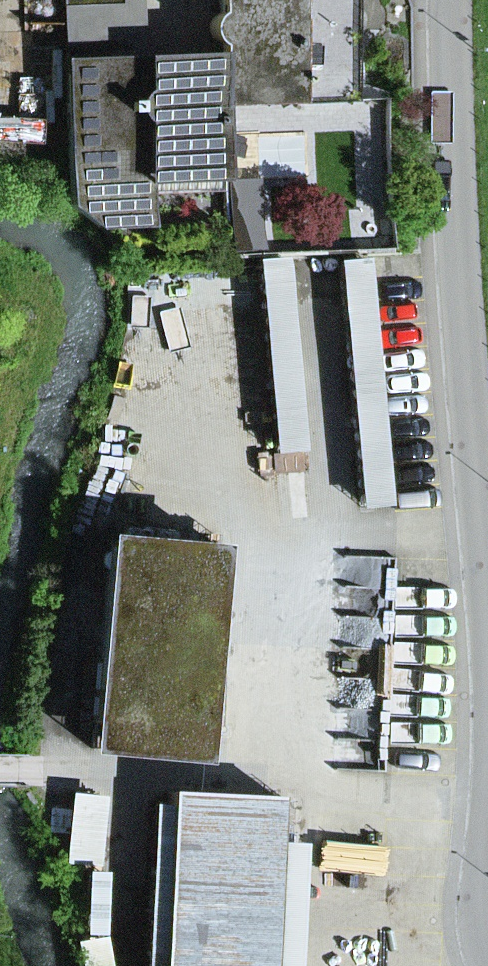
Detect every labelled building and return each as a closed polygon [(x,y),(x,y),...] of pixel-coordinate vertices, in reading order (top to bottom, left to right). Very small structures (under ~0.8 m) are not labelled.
[(65,65),(123,63),(123,59),(132,58),(130,5),(121,5),(120,0),(63,0),(63,7),(65,65)] [(351,63),(348,0),(219,0),(219,13),(212,19),(209,28),(213,37),(220,43),(221,55),(222,90),(297,88),(296,65),(351,63)] [(153,169),(224,166),(222,106),(222,90),(221,55),(132,58),(123,59),(123,63),(65,65),(71,205),(98,226),(154,223),(154,183),(153,169)] [(352,101),(351,63),(296,65),(297,88),(222,90),(222,106),(352,101)] [(225,181),(224,166),(153,169),(154,183),(225,181)] [(367,262),(339,264),(363,509),(390,506),(367,262)] [(285,265),(257,268),(281,513),(309,510),(285,265)] [(94,723),(199,732),(215,549),(108,539),(92,722),(94,723)] [(92,749),(197,758),(199,732),(94,723),(92,749)] [(279,797),(169,791),(159,965),(270,965),(279,797)]
